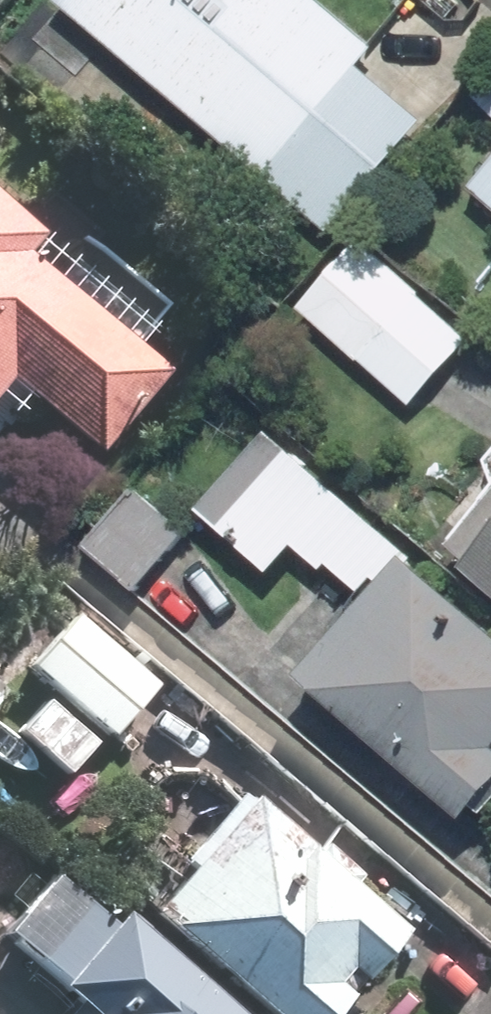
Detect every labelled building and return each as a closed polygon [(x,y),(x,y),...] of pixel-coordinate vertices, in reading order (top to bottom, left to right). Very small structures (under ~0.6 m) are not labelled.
[(340,231),(438,120),(374,64),(390,45),(338,0),(76,0),(340,231)] [(480,187),(490,197),(490,175),(480,187)] [(27,378),(110,450),(181,368),(43,249),(60,229),(0,177),(0,409),(27,378)] [(369,237),(309,305),(424,405),(484,337),(369,237)] [(419,553),(278,431),(211,507),(285,571),(308,545),(336,570),(342,564),(372,591),(384,578),(392,585),(419,553)] [(147,487),(95,547),(147,592),(199,532),(147,487)] [(459,546),(490,575),(490,511),(459,546)] [(318,672),(485,818),(490,812),(490,616),(421,555),(318,672)] [(86,611),(40,664),(122,736),(169,684),(86,611)] [(258,784),(197,855),(206,863),(167,908),(290,1013),(343,1013),(421,925),(258,784)] [(141,905),(127,920),(71,870),(19,927),(94,994),(75,1013),(262,1013),(141,905)]
